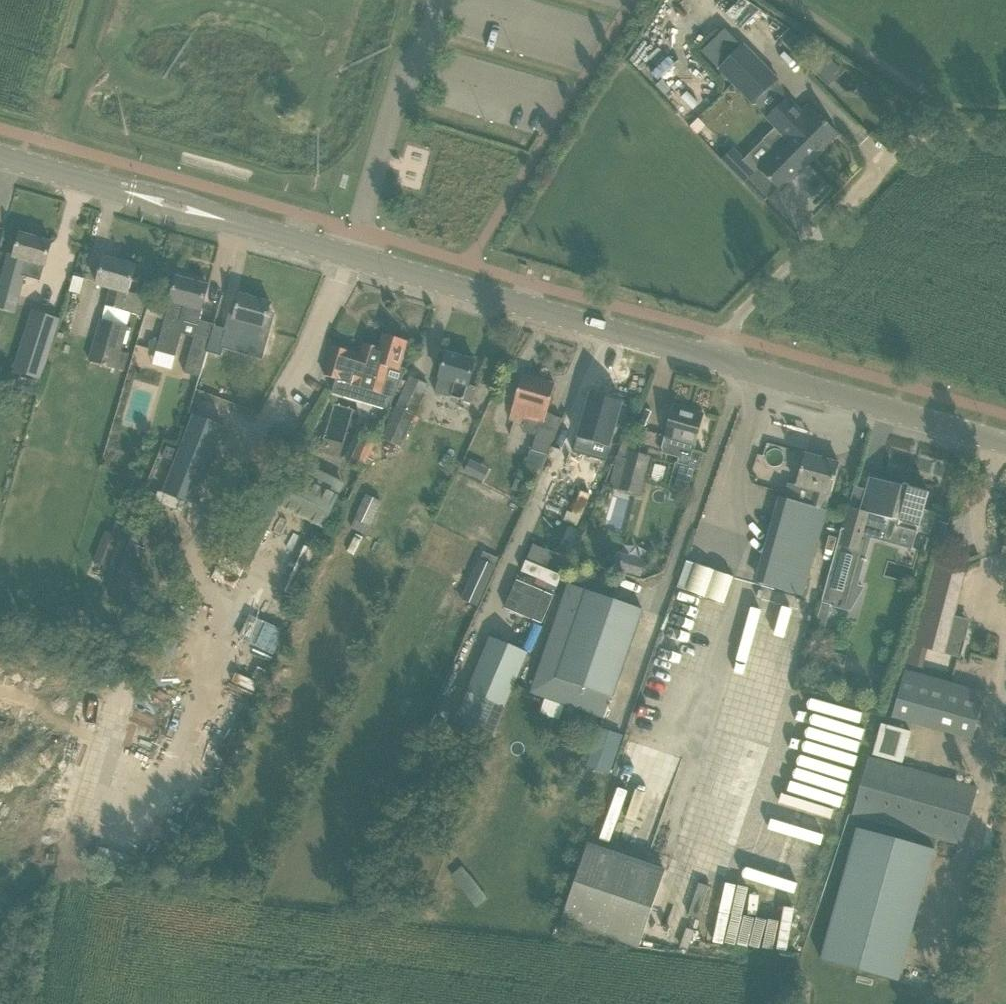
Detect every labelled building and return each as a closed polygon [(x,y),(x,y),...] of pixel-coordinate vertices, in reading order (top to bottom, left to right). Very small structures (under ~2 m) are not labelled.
[(741,28),(760,10),(747,0),(740,0),(726,14),(741,28)] [(781,37),(801,59),(811,50),(790,28),(781,37)] [(743,43),(717,69),(732,84),(753,105),(767,90),(779,79),(743,43)] [(826,55),(813,68),(827,83),(840,70),(826,55)] [(785,101),(767,119),(775,128),(774,129),(780,134),(810,163),(838,135),(824,120),(809,106),(802,113),(788,98),(785,101)] [(758,169),(780,192),(810,163),(780,134),(774,129),(763,140),(774,153),(758,169)] [(721,160),(744,183),(755,172),(732,149),(721,160)] [(15,253),(3,294),(19,298),(25,276),(40,281),(46,261),(51,242),(21,233),(15,253)] [(105,305),(142,315),(147,298),(128,292),(136,266),(104,257),(96,284),(110,288),(105,305)] [(148,348),(175,356),(185,322),(197,325),(202,309),(201,309),(207,286),(177,277),(158,342),(150,340),(148,348)] [(229,333),(260,342),(271,304),(240,295),(229,333)] [(32,310),(13,371),(41,380),(61,319),(32,310)] [(88,361),(122,371),(126,357),(120,355),(128,328),(100,320),(88,361)] [(332,393),(388,410),(406,369),(399,366),(407,342),(384,335),(380,349),(364,344),(361,355),(333,347),(328,366),(325,375),(336,379),(332,393)] [(435,391),(472,402),(477,388),(468,385),(475,362),(446,353),(435,391)] [(188,358),(184,374),(199,378),(201,372),(203,363),(188,358)] [(202,387),(226,394),(230,382),(206,375),(202,387)] [(382,440),(401,448),(429,383),(411,375),(382,440)] [(516,394),(509,420),(524,424),(539,429),(536,436),(532,450),(547,454),(554,437),(562,419),(547,413),(555,385),(522,375),(516,394)] [(583,422),(574,452),(605,461),(614,431),(622,404),(590,395),(582,422),(583,422)] [(703,453),(694,451),(704,414),(673,406),(661,449),(680,454),(678,463),(675,462),(669,487),(688,492),(695,469),(699,470),(703,453)] [(193,414),(163,493),(194,505),(225,427),(193,414)] [(350,464),(364,470),(377,439),(364,433),(350,464)] [(175,449),(166,446),(162,456),(171,459),(175,449)] [(527,460),(522,475),(537,479),(540,470),(547,454),(532,450),(529,460),(527,460)] [(620,490),(639,495),(649,456),(630,451),(620,490)] [(839,463),(805,454),(791,502),(825,512),(839,463)] [(470,459),(464,473),(483,482),(490,469),(470,459)] [(284,506),(323,525),(337,496),(297,477),(284,506)] [(815,630),(824,633),(832,606),(850,611),(865,587),(858,585),(871,539),(877,540),(888,518),(899,521),(898,525),(930,534),(936,513),(924,510),(928,493),(908,487),(907,492),(901,490),(902,487),(868,477),(859,510),(849,507),(815,630)] [(350,528),(366,535),(380,503),(364,496),(350,528)] [(761,584),(801,596),(825,512),(791,502),(782,499),(764,561),(767,562),(761,584)] [(972,545),(970,515),(954,516),(955,546),(972,545)] [(944,523),(939,535),(943,537),(948,524),(944,523)] [(118,572),(135,579),(146,549),(138,546),(143,533),(134,530),(118,572)] [(94,562),(110,567),(121,537),(105,531),(94,562)] [(461,600),(477,607),(495,566),(494,566),(497,558),(483,552),(461,600)] [(612,571),(640,578),(645,559),(616,552),(612,571)] [(686,563),(678,590),(687,593),(696,566),(686,563)] [(913,646),(942,654),(962,576),(933,569),(913,646)] [(531,693),(603,718),(610,697),(612,698),(642,610),(568,584),(531,693)] [(248,614),(237,641),(273,656),(285,630),(248,614)] [(467,692),(451,730),(455,732),(454,733),(456,738),(462,741),(460,744),(478,751),(482,743),(488,746),(504,708),(505,708),(528,653),(490,636),(466,692),(467,692)] [(891,718),(972,741),(985,695),(905,672),(891,718)] [(620,765),(672,784),(683,753),(684,753),(699,714),(646,694),(620,765)] [(817,906),(862,710),(804,697),(795,735),(803,737),(793,781),(787,779),(776,826),(745,819),(726,901),(746,906),(749,891),(817,906)] [(872,757),(892,763),(901,765),(911,732),(881,724),(872,757)] [(591,756),(587,767),(609,775),(613,764),(622,735),(600,727),(591,756)] [(853,817),(960,846),(976,789),(976,786),(901,765),(892,763),(891,766),(868,759),(853,817)] [(673,817),(677,806),(615,784),(611,795),(673,817)] [(933,851),(856,830),(820,961),(897,982),(933,851)] [(563,922),(643,944),(663,871),(583,848),(563,922)]
